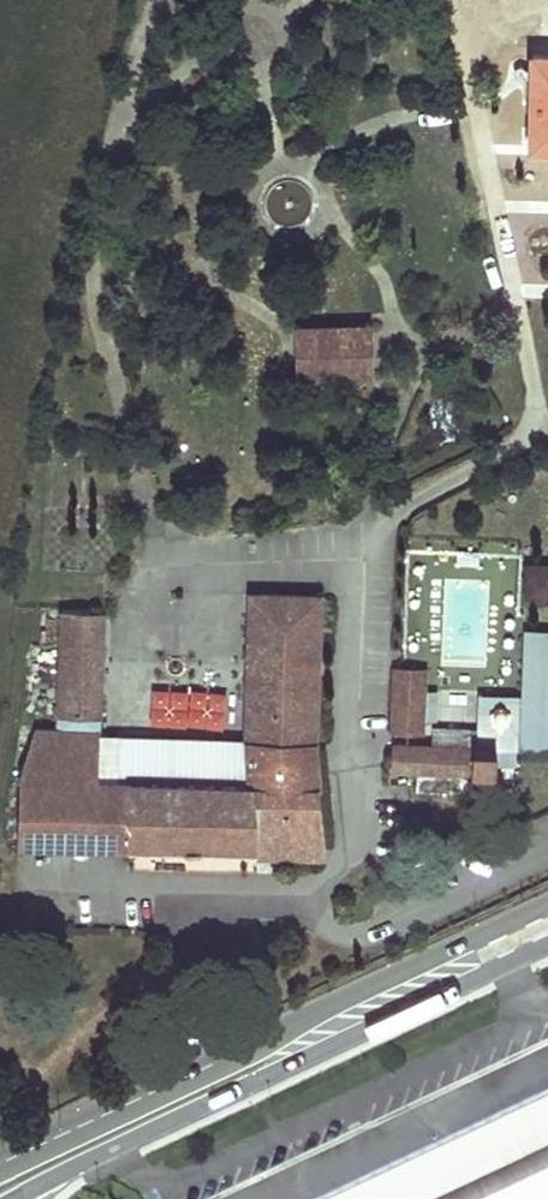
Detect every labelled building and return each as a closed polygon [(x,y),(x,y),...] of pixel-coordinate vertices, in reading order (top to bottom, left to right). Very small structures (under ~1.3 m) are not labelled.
[(529,86),(547,81),(547,66),(525,72),(529,86)] [(529,86),(525,72),(511,76),(515,90),(529,86)] [(342,182),(336,169),(325,174),(330,188),(342,182)] [(370,375),(368,326),(297,327),(297,378),(370,375)] [(309,463),(281,473),(285,483),(312,473),(309,463)] [(524,565),(523,602),(547,604),(547,566),(524,565)] [(56,731),(34,730),(19,780),(18,844),(255,848),(255,846),(323,847),(313,744),(318,599),(248,598),(244,743),(116,739),(115,782),(98,782),(102,613),(62,610),(56,731)] [(477,749),(496,750),(547,753),(547,634),(526,633),(523,696),(480,694),(477,749)] [(424,674),(394,673),(392,716),(422,717),(424,674)] [(422,717),(392,716),(391,733),(421,734),(422,717)] [(474,739),(474,725),(426,723),(425,737),(474,739)] [(495,774),(496,750),(477,749),(392,745),(391,769),(495,774)] [(233,1198),(547,1198),(547,1050),(233,1198)]
